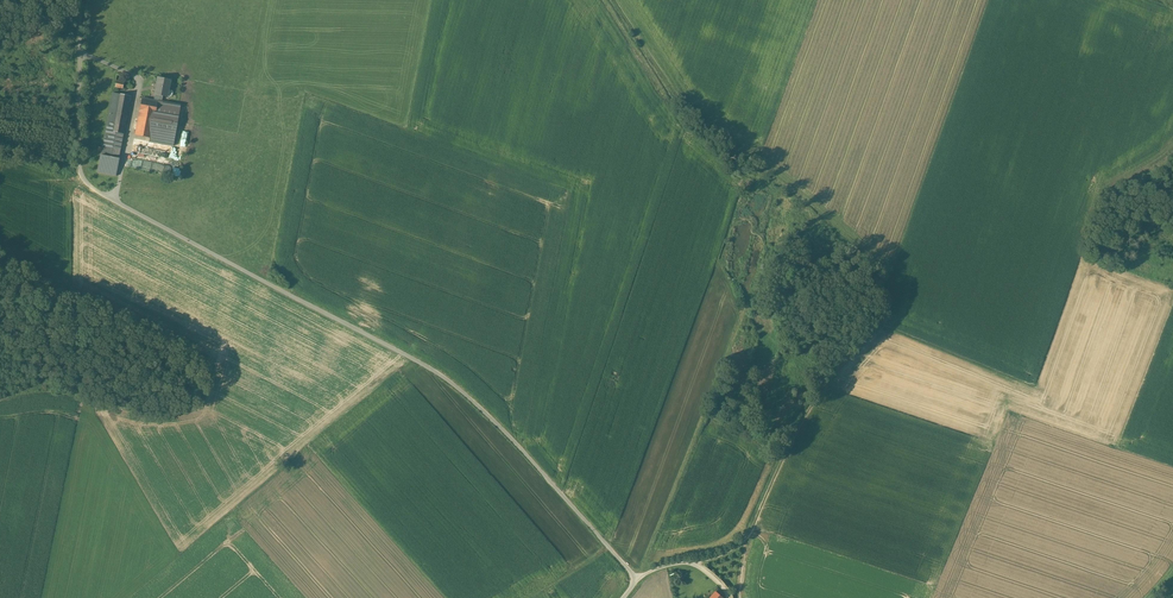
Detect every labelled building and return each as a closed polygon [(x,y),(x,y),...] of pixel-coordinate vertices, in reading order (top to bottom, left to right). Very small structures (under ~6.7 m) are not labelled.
[(170,80),(158,77),(154,94),(155,94),(162,96),(167,97),(167,96),(168,89),(170,80)] [(130,96),(113,93),(101,155),(119,158),(130,96)] [(154,100),(142,98),(135,135),(151,138),(153,128),(175,132),(180,105),(161,102),(154,100)] [(175,132),(153,128),(151,138),(150,142),(173,146),(175,132)] [(141,152),(140,158),(163,162),(165,150),(135,145),(134,151),(141,152)] [(119,158),(101,155),(97,173),(115,176),(119,158)]
